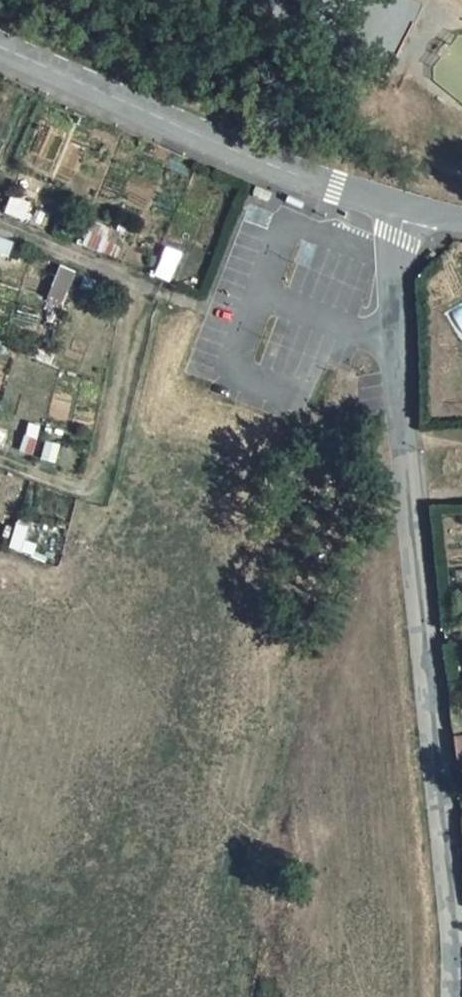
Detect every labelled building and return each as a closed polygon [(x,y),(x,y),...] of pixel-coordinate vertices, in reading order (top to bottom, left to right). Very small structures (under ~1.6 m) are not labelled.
[(452,736),(455,764),(461,763),(461,734),(452,736)]
